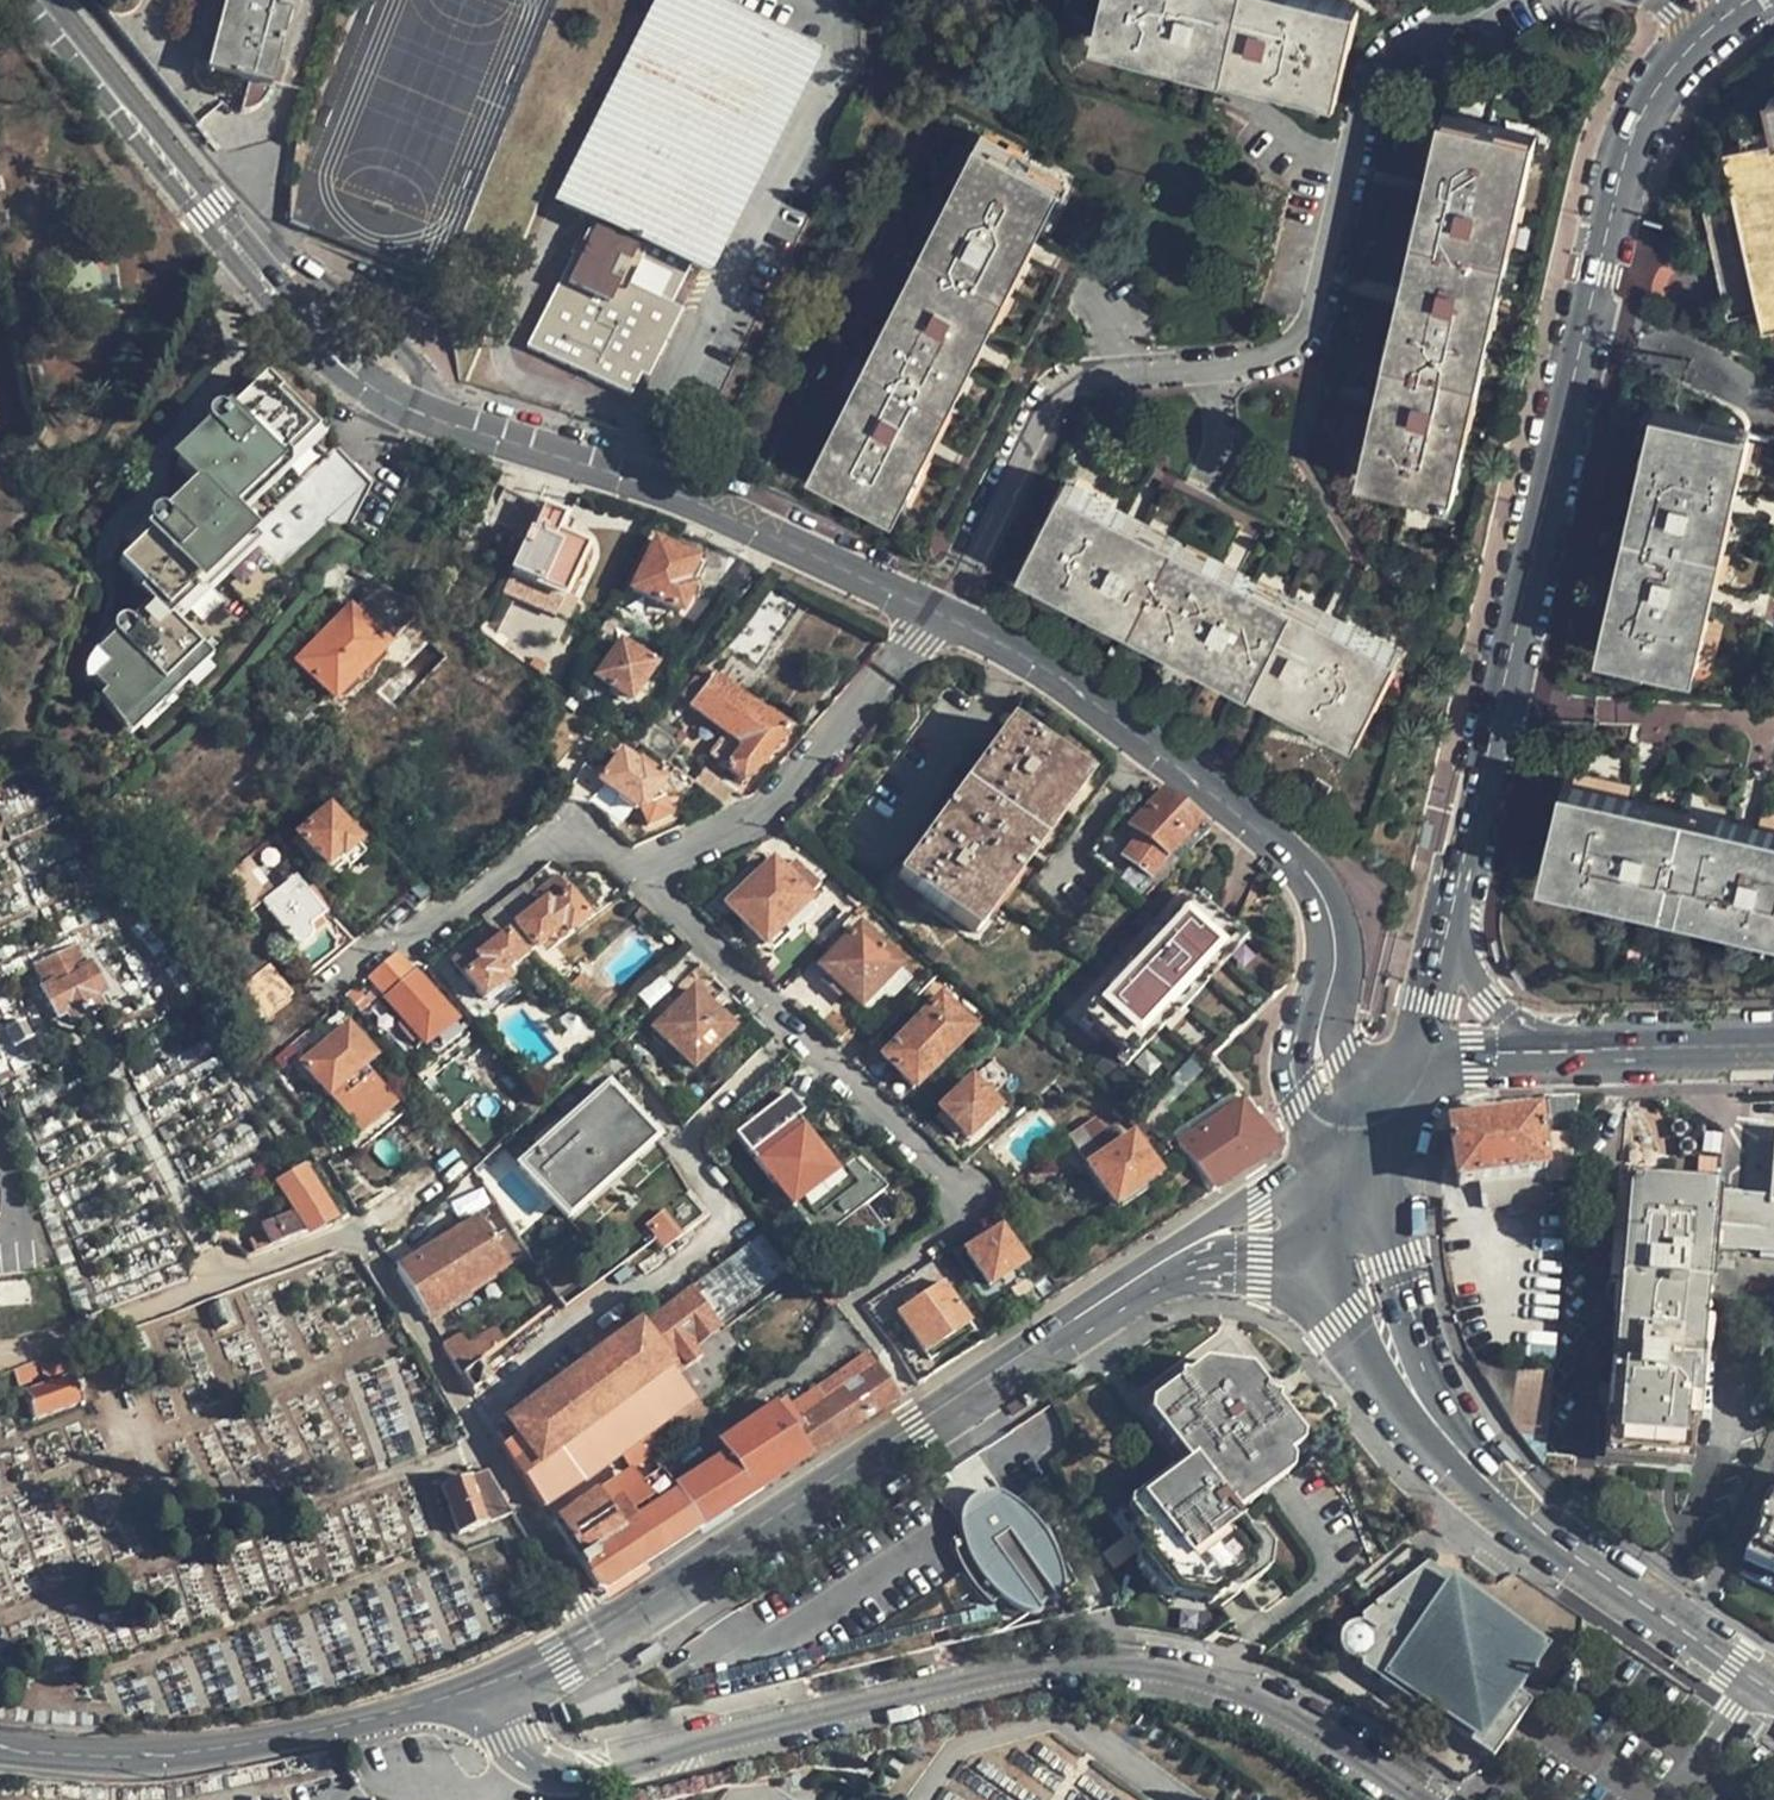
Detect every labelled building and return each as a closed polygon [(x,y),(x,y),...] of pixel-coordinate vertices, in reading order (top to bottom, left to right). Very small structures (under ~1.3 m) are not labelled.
[(292,0),(224,0),(204,76),(269,94),(292,0)] [(654,309),(615,292),(625,268),(666,285),(674,268),(686,273),(807,0),(634,0),(564,156),(599,171),(593,184),(580,179),(571,201),(577,204),(510,351),(614,397),(624,377),(637,383),(666,315),(654,309)] [(1058,92),(1206,126),(1219,71),(1329,97),(1350,5),(1327,0),(1116,0),(1114,10),(1079,2),(1058,92)] [(1442,551),(1535,144),(1387,111),(1305,473),(1304,477),(1305,480),(1306,485),(1308,488),(1312,493),(1315,496),(1319,499),(1395,539),(1442,551)] [(1121,195),(1040,154),(1031,171),(980,146),(820,462),(954,527),(1077,280),(1121,195)] [(615,292),(654,309),(666,285),(625,268),(615,292)] [(273,421),(272,407),(251,387),(228,407),(216,420),(205,410),(191,423),(190,429),(198,437),(169,467),(191,489),(161,521),(153,517),(150,518),(139,528),(149,539),(134,553),(119,569),(155,605),(133,627),(126,625),(121,624),(81,665),(76,671),(75,681),(96,701),(121,726),(198,645),(179,628),(170,619),(247,543),(255,551),(271,565),(317,519),(344,520),(372,462),(327,436),(316,437),(314,436),(228,524),(219,514),(292,439),(273,421)] [(216,420),(228,407),(218,398),(205,410),(216,420)] [(277,410),(272,407),(273,421),(292,439),(219,514),(228,524),(314,436),(302,423),(295,424),(280,410),(277,410)] [(1702,662),(1752,436),(1661,415),(1610,643),(1702,662)] [(1418,597),(1101,437),(1033,569),(1351,728),(1418,597)] [(519,542),(537,505),(506,491),(487,525),(519,542)] [(563,596),(587,547),(558,533),(564,518),(543,508),(513,571),(563,596)] [(149,539),(139,528),(125,542),(134,553),(149,539)] [(170,619),(179,628),(255,551),(247,543),(170,619)] [(720,590),(743,560),(715,547),(699,567),(656,545),(631,590),(677,616),(699,577),(720,590)] [(324,701),(382,651),(348,611),(290,661),(324,701)] [(624,701),(652,666),(621,641),(592,675),(624,701)] [(121,726),(96,701),(85,713),(120,746),(209,656),(198,645),(121,726)] [(787,730),(701,668),(679,694),(688,702),(687,705),(735,742),(739,748),(733,755),(724,749),(714,763),(741,782),(763,761),(787,730)] [(965,930),(1083,782),(1013,725),(896,875),(965,930)] [(666,743),(645,727),(631,743),(661,766),(671,754),(667,751),(666,743)] [(570,793),(558,806),(590,815),(603,801),(630,821),(633,822),(644,819),(662,795),(663,793),(633,768),(629,771),(621,766),(603,787),(586,774),(570,793)] [(1566,784),(1543,881),(1773,935),(1773,833),(1566,784)] [(708,803),(687,786),(675,801),(696,817),(708,803)] [(1197,820),(1161,793),(1131,826),(1141,837),(1123,856),(1148,878),(1164,856),(1167,858),(1197,820)] [(668,800),(662,795),(644,819),(649,822),(668,800)] [(600,817),(617,835),(630,821),(603,801),(590,815),(600,817)] [(351,844),(320,810),(288,838),(310,863),(327,850),(336,858),(351,844)] [(764,946),(807,903),(799,894),(820,872),(784,838),(763,858),(771,866),(728,909),(764,946)] [(409,908),(424,894),(404,871),(389,885),(399,897),(409,908)] [(298,935),(301,929),(301,921),(313,911),(285,879),(254,905),(283,940),(290,940),(296,937),(298,935)] [(491,906),(537,958),(556,941),(561,948),(590,924),(551,880),(530,896),(517,886),(491,906)] [(1126,1055),(1236,941),(1192,898),(1147,947),(1143,943),(1125,962),(1129,966),(1082,1013),(1126,1055)] [(500,987),(537,958),(491,906),(476,918),(486,931),(446,963),(486,1008),(504,993),(500,987)] [(863,934),(854,923),(812,961),(823,973),(863,934)] [(901,974),(863,934),(823,973),(860,1011),(901,974)] [(87,1008),(82,995),(93,989),(67,942),(25,964),(51,1011),(62,1006),(70,1018),(87,1008)] [(285,981),(258,949),(223,976),(248,1008),(285,981)] [(386,949),(359,971),(371,987),(401,965),(391,951),(386,949)] [(448,1019),(408,973),(379,996),(417,1044),(448,1019)] [(565,991),(588,1017),(603,1004),(582,978),(565,991)] [(689,1073),(727,1036),(689,996),(649,1034),(689,1073)] [(913,1094),(973,1042),(942,1009),(882,1060),(913,1094)] [(366,1052),(341,1018),(294,1051),(317,1087),(366,1052)] [(966,1084),(962,1079),(942,1092),(950,1100),(966,1084)] [(993,1113),(966,1084),(950,1100),(938,1112),(963,1140),(993,1113)] [(602,1090),(578,1111),(566,1123),(513,1171),(560,1225),(583,1204),(573,1195),(620,1154),(628,1163),(651,1144),(602,1090)] [(1577,1118),(1579,1095),(1538,1097),(1541,1118),(1577,1118)] [(823,1240),(863,1212),(891,1191),(858,1160),(837,1174),(820,1153),(823,1150),(799,1118),(802,1115),(788,1097),(733,1136),(773,1188),(778,1184),(823,1240)] [(566,1123),(578,1111),(565,1099),(554,1109),(566,1123)] [(1178,1145),(1213,1191),(1274,1149),(1239,1100),(1178,1145)] [(1086,1167),(1119,1144),(1101,1118),(1068,1142),(1086,1167)] [(1571,1182),(1577,1118),(1541,1118),(1540,1118),(1454,1129),(1450,1130),(1456,1183),(1458,1186),(1549,1176),(1549,1184),(1571,1182)] [(1157,1176),(1134,1141),(1090,1170),(1113,1205),(1157,1176)] [(583,1204),(560,1225),(577,1244),(667,1162),(651,1144),(628,1163),(583,1204)] [(573,1195),(583,1204),(628,1163),(620,1154),(573,1195)] [(333,1213),(299,1166),(273,1182),(290,1210),(253,1225),(259,1240),(246,1246),(253,1262),(320,1233),(325,1229),(330,1222),(333,1213)] [(736,1188),(725,1174),(697,1196),(677,1211),(689,1226),(737,1189),(736,1188)] [(891,1191),(863,1212),(878,1232),(905,1212),(891,1191)] [(1713,1253),(1718,1200),(1622,1191),(1613,1286),(1626,1286),(1618,1390),(1605,1389),(1599,1455),(1693,1464),(1708,1299),(1713,1253)] [(1718,1200),(1713,1253),(1773,1259),(1773,1205),(1718,1200)] [(502,1265),(472,1223),(433,1249),(464,1291),(502,1265)] [(781,1271),(786,1266),(757,1230),(752,1234),(781,1271)] [(749,1297),(781,1271),(752,1234),(751,1231),(719,1258),(749,1297)] [(1017,1269),(999,1238),(969,1257),(989,1288),(1017,1269)] [(464,1291),(433,1249),(394,1275),(422,1320),(464,1291)] [(715,1325),(749,1297),(719,1258),(685,1286),(715,1325)] [(917,1351),(963,1320),(935,1278),(889,1308),(917,1351)] [(545,1516),(637,1441),(689,1400),(664,1367),(715,1325),(685,1286),(551,1389),(522,1411),(494,1433),(545,1516)] [(481,1316),(502,1346),(513,1337),(539,1317),(519,1289),(481,1316)] [(485,1359),(502,1346),(481,1316),(475,1307),(432,1336),(460,1378),(485,1359)] [(664,1367),(689,1400),(741,1357),(715,1325),(664,1367)] [(513,1337),(502,1346),(485,1359),(522,1411),(551,1389),(513,1337)] [(830,1394),(874,1366),(865,1352),(787,1400),(797,1415),(823,1399),(819,1393),(827,1387),(830,1394)] [(63,1378),(56,1357),(33,1365),(38,1380),(42,1391),(20,1399),(28,1426),(77,1408),(66,1377),(63,1378)] [(33,1365),(12,1373),(17,1388),(38,1380),(33,1365)] [(668,1477),(661,1479),(691,1528),(895,1398),(874,1366),(830,1394),(827,1387),(819,1393),(823,1399),(797,1415),(787,1400),(783,1394),(711,1442),(724,1462),(676,1493),(668,1477)] [(1229,1394),(1250,1380),(1245,1372),(1227,1366),(1216,1374),(1229,1394)] [(1257,1376),(1250,1380),(1229,1394),(1216,1374),(1212,1368),(1155,1409),(1192,1463),(1183,1469),(1190,1479),(1167,1494),(1160,1485),(1116,1516),(1131,1537),(1175,1600),(1181,1596),(1195,1586),(1207,1604),(1212,1611),(1225,1603),(1271,1571),(1245,1535),(1238,1525),(1232,1515),(1290,1473),(1312,1457),(1257,1376)] [(1549,1416),(1553,1375),(1518,1372),(1526,1414),(1549,1416)] [(689,1400),(637,1441),(646,1455),(699,1414),(689,1400)] [(1192,1463),(1155,1409),(1152,1428),(1183,1469),(1192,1463)] [(1190,1479),(1183,1469),(1160,1485),(1167,1494),(1190,1479)] [(1232,1515),(1238,1525),(1291,1486),(1290,1473),(1232,1515)] [(589,1586),(600,1586),(691,1528),(661,1479),(660,1480),(623,1504),(617,1497),(589,1514),(582,1505),(552,1525),(589,1586)] [(466,1513),(446,1483),(420,1498),(451,1544),(476,1529),(475,1525),(479,1522),(472,1510),(466,1513)] [(1744,1562),(1773,1575),(1773,1496),(1744,1562)] [(961,1539),(948,1547),(950,1553),(950,1558),(860,1615),(823,1621),(827,1635),(793,1657),(810,1683),(933,1652),(930,1640),(949,1635),(953,1647),(1008,1633),(1092,1612),(1078,1589),(1022,1501),(1008,1509),(999,1501),(990,1499),(977,1501),(968,1508),(961,1516),(960,1528),(961,1539)] [(1271,1571),(1225,1603),(1236,1609),(1248,1601),(1269,1586),(1280,1578),(1280,1566),(1256,1535),(1245,1535),(1271,1571)] [(1175,1600),(1131,1537),(1127,1550),(1158,1596),(1175,1600)] [(1386,1556),(1395,1548),(1394,1546),(1384,1550),(1386,1556)] [(1401,1565),(1395,1548),(1386,1556),(1391,1570),(1401,1565)] [(1430,1558),(1376,1606),(1359,1623),(1361,1633),(1353,1631),(1348,1632),(1343,1636),(1338,1643),(1339,1653),(1344,1661),(1351,1666),(1367,1664),(1379,1685),(1485,1749),(1527,1696),(1520,1690),(1551,1644),(1430,1558)] [(1195,1586),(1181,1596),(1189,1608),(1198,1609),(1207,1604),(1195,1586)] [(1285,1610),(1269,1586),(1248,1601),(1265,1624),(1285,1610)] [(930,1640),(933,1652),(953,1647),(949,1635),(930,1640)] [(1533,1701),(1527,1696),(1485,1749),(1495,1756),(1533,1701)]
